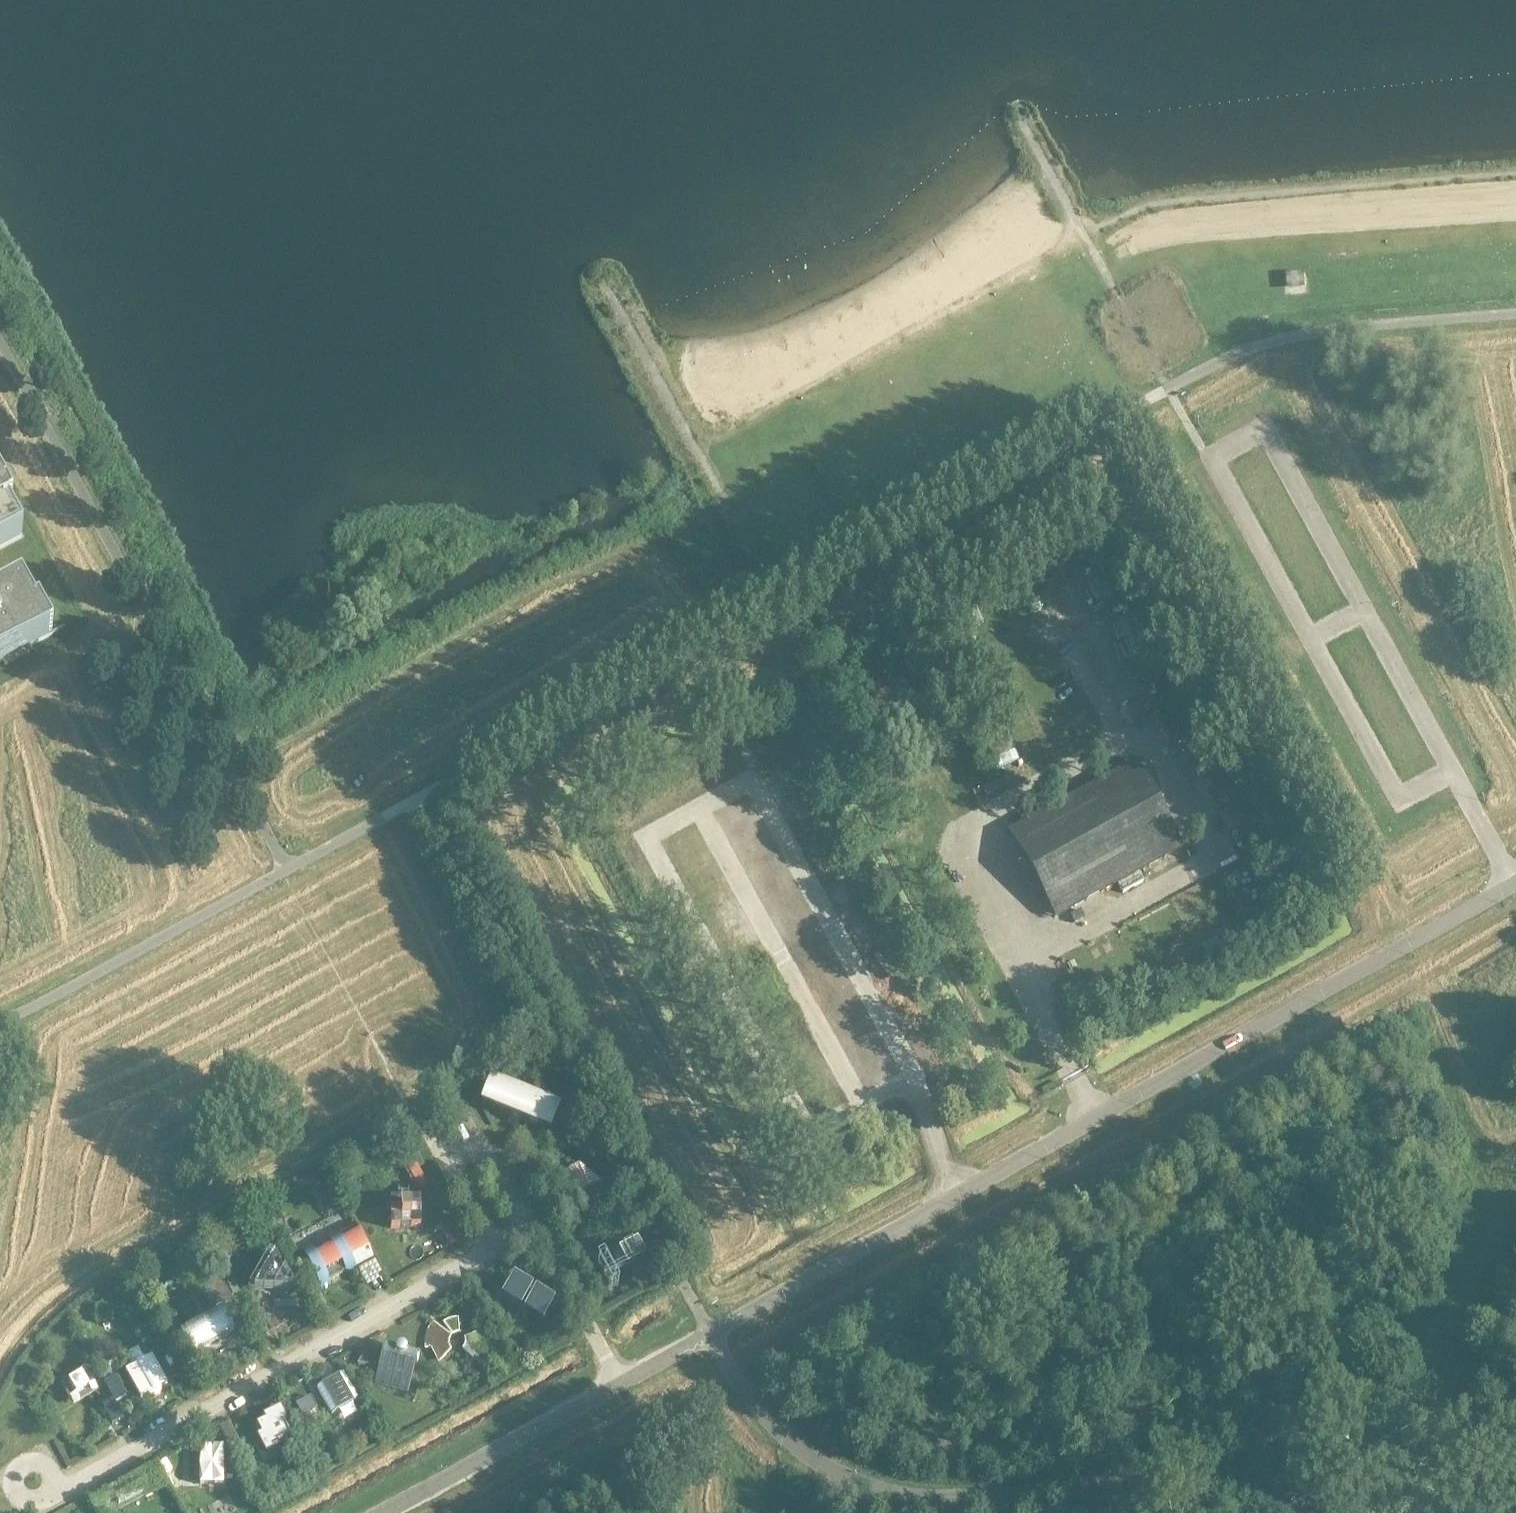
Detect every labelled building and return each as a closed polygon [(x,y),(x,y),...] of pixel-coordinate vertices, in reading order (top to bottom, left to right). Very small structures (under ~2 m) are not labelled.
[(1291,286),(1300,286),(1300,278),(1290,279),(1291,286)] [(21,536),(7,511),(10,509),(0,490),(0,548),(21,536)] [(48,635),(51,633),(36,607),(33,608),(19,583),(0,593),(0,662),(48,635)] [(1134,766),(1010,834),(1054,914),(1178,846),(1134,766)] [(1249,934),(1239,938),(1242,947),(1253,942),(1249,934)] [(483,1106),(510,1116),(546,1131),(556,1106),(520,1092),(493,1081),(483,1106)] [(416,1164),(407,1169),(419,1190),(427,1185),(416,1164)] [(579,1169),(569,1175),(571,1200),(599,1185),(579,1169)] [(324,1175),(310,1183),(329,1216),(342,1209),(324,1175)] [(595,1207),(606,1202),(599,1189),(588,1194),(595,1207)] [(390,1229),(420,1228),(419,1200),(389,1201),(390,1229)] [(437,1225),(449,1247),(457,1242),(446,1220),(437,1225)] [(356,1267),(372,1258),(354,1223),(337,1232),(336,1230),(325,1236),(326,1238),(311,1246),(310,1244),(299,1250),(321,1289),(331,1283),(329,1281),(345,1273),(346,1275),(357,1269),(356,1267)] [(264,1226),(255,1230),(262,1247),(271,1243),(264,1226)] [(193,1242),(192,1243),(203,1265),(209,1262),(198,1240),(193,1242)] [(290,1267),(300,1261),(288,1240),(278,1247),(290,1267)] [(616,1288),(612,1281),(640,1267),(630,1249),(597,1267),(610,1292),(616,1288)] [(293,1291),(273,1257),(253,1291),(293,1291)] [(541,1321),(550,1307),(510,1283),(501,1297),(541,1321)] [(209,1308),(221,1302),(211,1285),(200,1291),(209,1308)] [(548,1293),(551,1298),(558,1294),(555,1289),(548,1293)] [(234,1333),(222,1311),(179,1335),(191,1357),(234,1333)] [(452,1336),(458,1334),(457,1318),(452,1319),(448,1319),(442,1323),(452,1336)] [(430,1348),(438,1363),(451,1350),(448,1343),(451,1337),(432,1321),(430,1324),(426,1321),(420,1334),(419,1346),(424,1346),(424,1349),(430,1348)] [(481,1331),(463,1339),(463,1344),(463,1347),(461,1350),(480,1367),(482,1366),(488,1370),(496,1359),(494,1341),(490,1342),(490,1339),(483,1340),(481,1331)] [(160,1387),(159,1386),(167,1382),(151,1354),(146,1357),(142,1356),(137,1348),(126,1354),(131,1362),(129,1367),(124,1369),(140,1397),(147,1393),(148,1394),(149,1395),(150,1395),(152,1396),(153,1396),(155,1396),(157,1396),(158,1394),(159,1393),(160,1392),(160,1391),(160,1390),(160,1389),(160,1388),(160,1387)] [(383,1349),(374,1383),(408,1391),(417,1358),(406,1355),(406,1354),(405,1352),(405,1351),(403,1349),(402,1349),(401,1348),(399,1348),(398,1348),(397,1349),(396,1350),(394,1351),(394,1352),(383,1349)] [(173,1366),(174,1367),(179,1364),(173,1353),(168,1356),(168,1357),(165,1359),(170,1368),(173,1366)] [(358,1365),(367,1366),(368,1364),(363,1356),(362,1356),(357,1364),(358,1365)] [(318,1370),(323,1378),(332,1374),(327,1365),(318,1370)] [(316,1387),(331,1414),(358,1399),(343,1372),(316,1387)] [(113,1376),(102,1382),(114,1404),(126,1397),(113,1376)] [(87,1389),(87,1388),(81,1377),(80,1377),(68,1384),(75,1396),(76,1396),(87,1389)] [(295,1406),(294,1407),(300,1417),(316,1408),(310,1398),(295,1406)] [(110,1401),(98,1408),(98,1409),(108,1425),(120,1418),(110,1401)] [(261,1417),(264,1421),(255,1426),(267,1448),(290,1437),(283,1424),(287,1421),(280,1407),(261,1417)] [(231,1451),(241,1446),(229,1422),(219,1427),(231,1451)] [(199,1480),(223,1480),(222,1446),(198,1446),(199,1480)] [(164,1475),(171,1471),(166,1462),(158,1466),(164,1475)] [(109,1491),(109,1492),(116,1505),(159,1482),(157,1478),(152,1468),(109,1491)]
